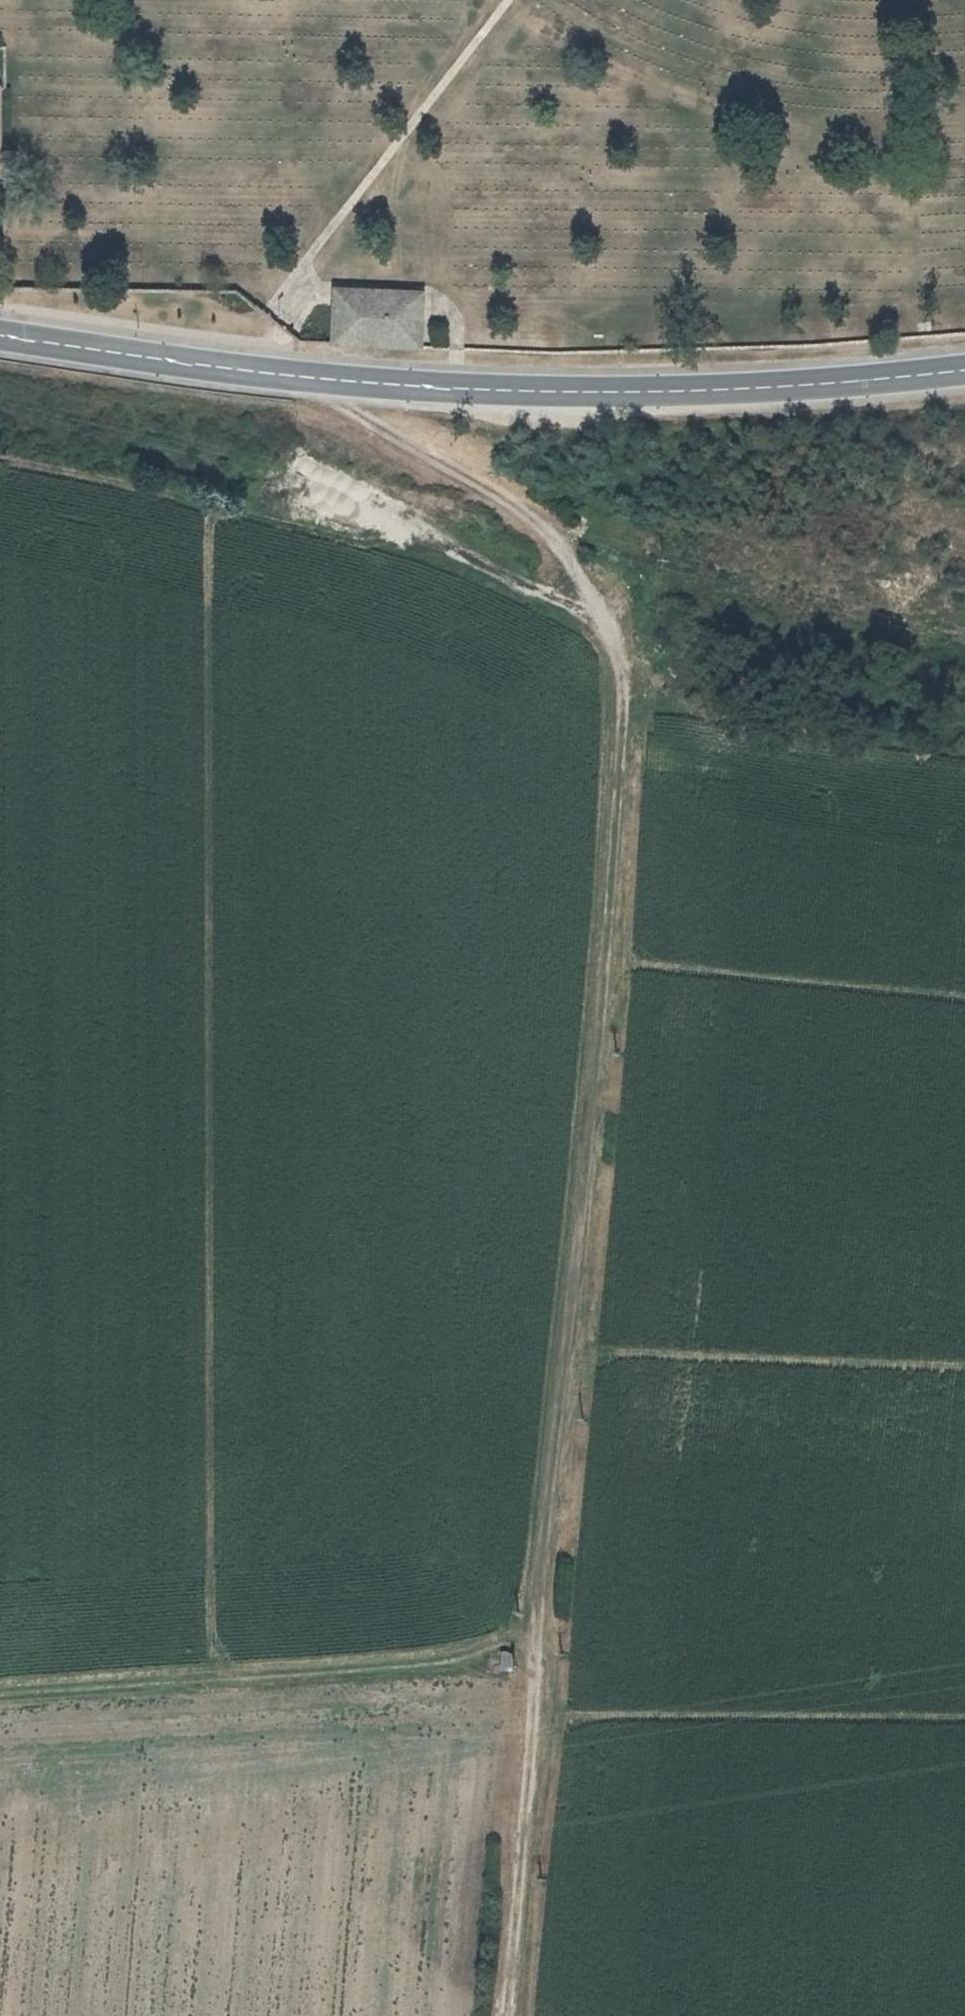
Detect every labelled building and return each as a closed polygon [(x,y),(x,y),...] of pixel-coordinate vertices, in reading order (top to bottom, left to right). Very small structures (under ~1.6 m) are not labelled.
[(419,345),(421,283),(329,280),(327,341),(419,345)]
